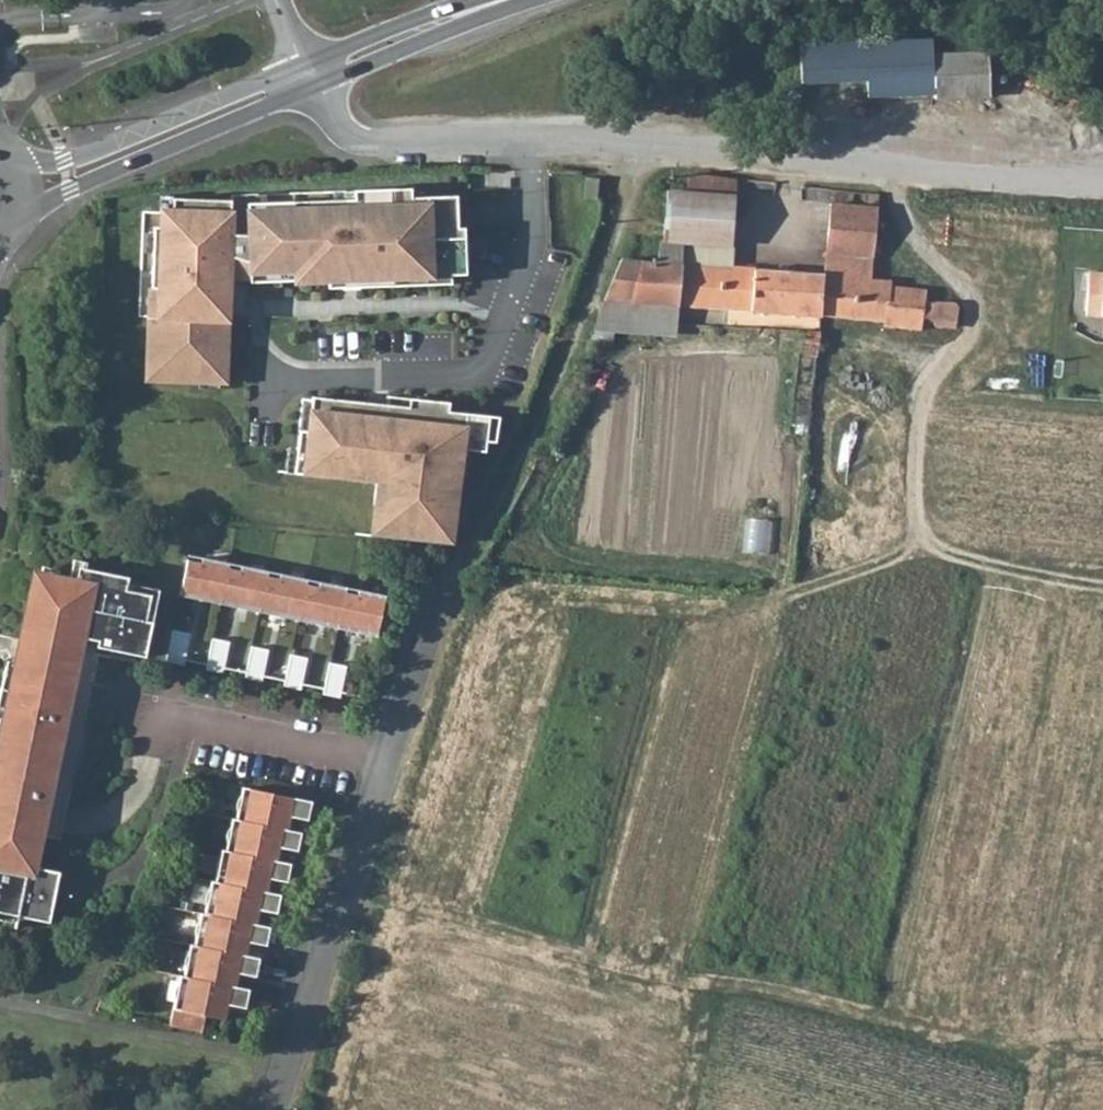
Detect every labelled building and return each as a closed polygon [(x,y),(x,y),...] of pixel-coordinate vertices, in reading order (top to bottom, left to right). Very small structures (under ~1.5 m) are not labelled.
[(930,95),(985,92),(983,48),(928,51),(927,30),(794,38),(796,89),(929,79),(930,95)] [(681,191),(731,194),(731,176),(683,171),(681,191)] [(353,200),(293,203),(296,271),(328,270),(328,280),(416,277),(429,276),(450,275),(466,275),(464,228),(457,228),(456,196),(411,197),(410,188),(353,190),(353,200)] [(719,307),(822,313),(824,272),(870,275),(876,191),(856,189),(856,202),(828,200),(823,270),(732,264),(733,241),(728,240),(678,238),(678,259),(725,263),(719,307)] [(603,300),(627,302),(675,305),(719,307),(725,263),(678,259),(678,238),(728,240),(731,194),(681,191),(664,191),(660,238),(655,238),(653,257),(620,255),(603,300)] [(296,271),(293,203),(247,204),(249,236),(230,235),(231,201),(172,198),(172,213),(162,213),(161,227),(153,227),(151,288),(160,289),(159,316),(150,316),(148,364),(157,364),(157,379),(224,381),(227,318),(222,318),(223,297),(228,297),(228,279),(249,280),(296,278),(296,271)] [(1087,267),(1083,311),(1102,312),(1102,268),(1087,267)] [(328,270),(296,271),(296,278),(296,281),(328,280),(328,270)] [(822,313),(883,316),(883,322),(918,325),(918,330),(937,331),(938,318),(953,319),(955,300),(921,297),(922,285),(891,282),(891,276),(870,275),(824,272),(822,313)] [(450,275),(429,276),(429,285),(450,284),(450,275)] [(416,277),(328,280),(328,288),(416,285),(416,277)] [(160,289),(151,288),(150,316),(159,316),(160,289)] [(627,302),(626,318),(675,321),(675,305),(627,302)] [(157,364),(148,364),(148,378),(157,379),(157,364)] [(410,398),(386,396),(386,404),(409,407),(410,398)] [(386,404),(312,397),(308,432),(299,431),(294,474),(354,481),(355,471),(377,473),(376,483),(373,505),(377,505),(385,506),(381,537),(451,544),(458,475),(461,449),(471,450),(485,452),(486,447),(489,416),(448,411),(449,403),(410,398),(409,407),(386,404)] [(499,417),(489,416),(486,447),(495,448),(499,417)] [(471,450),(461,449),(458,475),(468,477),(471,450)] [(377,473),(355,471),(354,481),(376,483),(377,473)] [(385,506),(377,505),(373,536),(381,537),(385,506)] [(749,517),(748,549),(772,550),(774,518),(749,517)] [(189,557),(187,562),(201,565),(202,560),(189,557)] [(74,558),(70,579),(77,580),(80,567),(88,568),(90,561),(74,558)] [(187,562),(180,599),(190,601),(192,596),(210,600),(209,605),(218,607),(229,609),(230,603),(249,607),(248,613),(257,615),(269,617),(270,612),(288,616),(287,621),(296,623),(307,625),(308,620),(328,624),(326,630),(337,632),(348,634),(349,629),(369,633),(368,638),(377,640),(386,598),(360,592),(359,598),(345,596),(346,590),(319,584),(317,590),(304,588),(306,581),(279,576),(278,581),(265,579),(267,573),(240,567),(239,573),(226,570),(227,565),(202,560),(201,565),(187,562)] [(43,564),(39,586),(47,588),(50,575),(55,576),(58,567),(43,564)] [(227,565),(226,570),(239,573),(240,567),(227,565)] [(39,586),(27,642),(83,653),(86,638),(100,641),(99,648),(145,656),(160,590),(129,584),(130,576),(88,568),(80,567),(77,580),(70,579),(55,576),(50,575),(47,588),(39,586)] [(267,573),(265,579),(278,581),(279,576),(267,573)] [(306,581),(304,588),(317,590),(319,584),(306,581)] [(346,590),(345,596),(359,598),(360,592),(346,590)] [(191,634),(173,631),(166,664),(184,667),(185,663),(191,634)] [(212,639),(206,667),(204,672),(222,676),(223,670),(229,643),(212,639)] [(22,662),(21,671),(72,682),(77,683),(83,653),(27,642),(22,662)] [(249,647),(244,675),(243,680),(261,684),(262,679),(268,651),(249,647)] [(290,655),(284,684),(282,689),(300,692),(301,687),(307,659),(290,655)] [(8,660),(4,682),(13,684),(15,670),(21,671),(22,662),(8,660)] [(330,663),(324,692),(323,697),(340,700),(341,695),(348,667),(330,663)] [(16,917),(21,918),(31,866),(37,837),(45,839),(45,838),(53,803),(67,729),(62,728),(72,682),(21,671),(15,670),(13,684),(4,682),(0,701),(8,702),(0,741),(0,913),(16,917)] [(72,682),(62,728),(67,729),(77,683),(72,682)] [(175,978),(164,1025),(197,1032),(200,1019),(221,1022),(224,1009),(241,1012),(246,992),(231,989),(235,975),(253,979),(257,961),(243,958),(247,944),(264,948),(268,929),(254,926),(257,914),(273,918),(278,899),(263,896),(266,882),(283,885),(287,868),(272,864),(275,849),(293,852),(297,835),(283,832),(285,824),(288,818),(305,822),(310,803),(240,788),(233,822),(230,821),(229,826),(223,854),(218,853),(211,885),(207,884),(200,916),(196,915),(190,948),(186,947),(179,979),(175,978)] [(31,866),(21,918),(51,924),(54,912),(62,872),(31,866)] [(14,926),(16,917),(0,913),(0,923),(14,926)]
